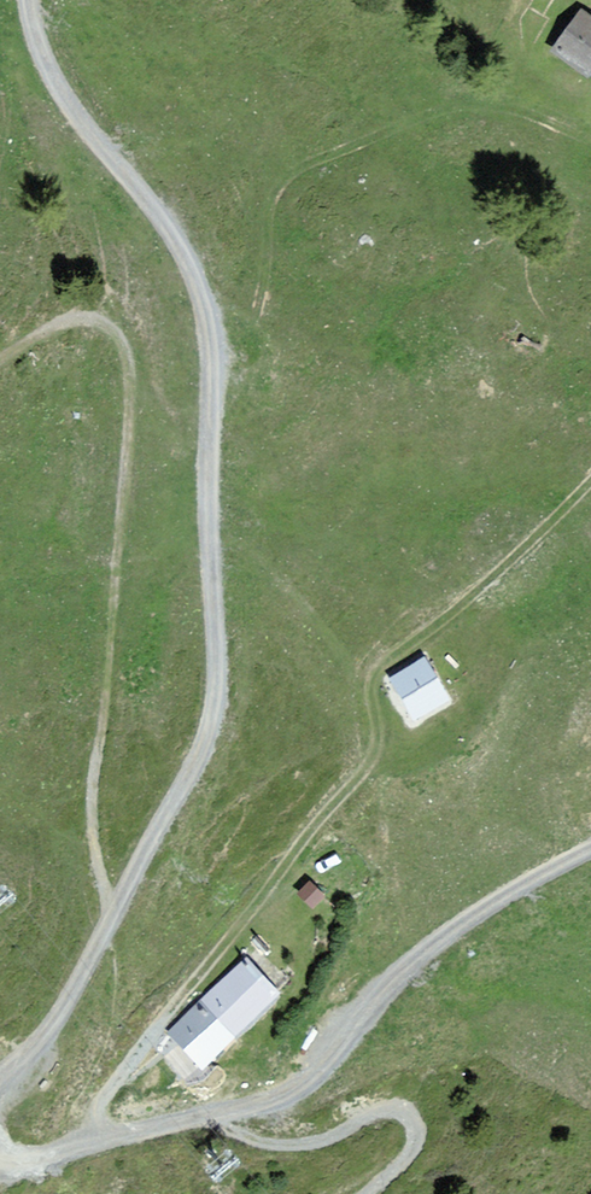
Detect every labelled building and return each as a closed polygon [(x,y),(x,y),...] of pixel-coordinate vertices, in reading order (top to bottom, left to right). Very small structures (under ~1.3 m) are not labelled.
[(569,7),(541,50),(581,77),(590,62),(590,21),(569,7)] [(450,700),(427,658),(388,679),(411,721),(450,700)] [(274,995),(245,964),(166,1036),(194,1067),(274,995)]
